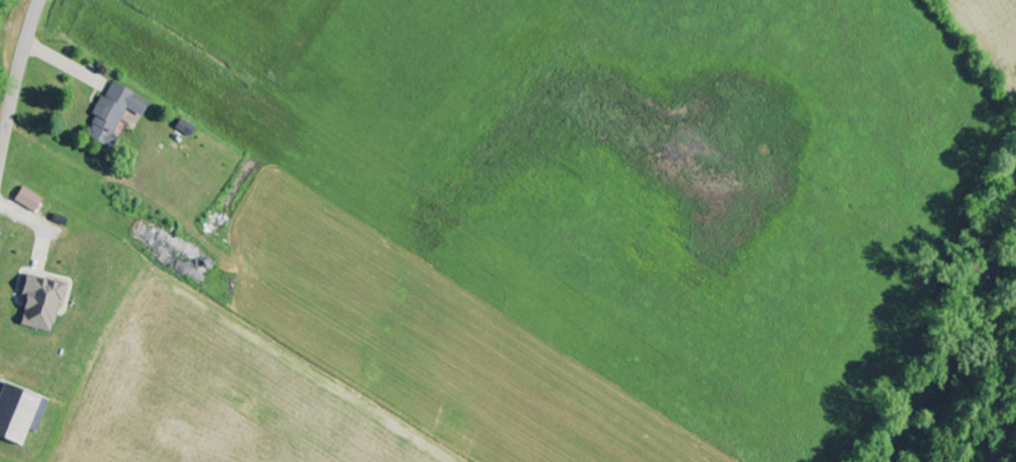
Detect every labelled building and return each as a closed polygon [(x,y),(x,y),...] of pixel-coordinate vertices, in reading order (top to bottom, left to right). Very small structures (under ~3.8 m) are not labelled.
[(172,128),(187,136),(192,126),(178,118),(172,128)] [(40,197),(19,188),(12,202),(33,212),(40,197)] [(61,283),(21,275),(17,294),(23,295),(17,325),(51,333),(61,283)] [(17,445),(22,430),(35,434),(42,409),(43,410),(46,400),(0,386),(0,439),(17,445)]
